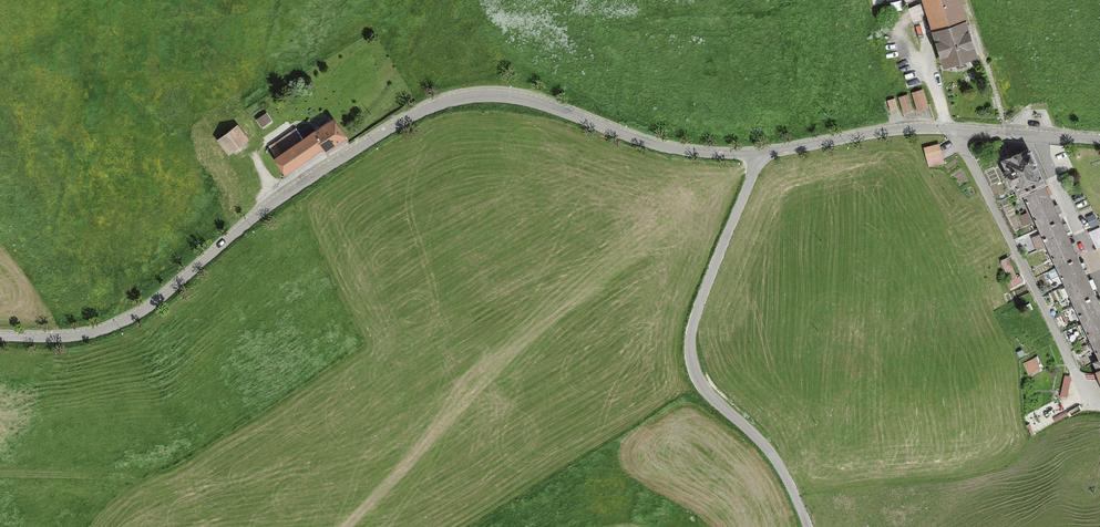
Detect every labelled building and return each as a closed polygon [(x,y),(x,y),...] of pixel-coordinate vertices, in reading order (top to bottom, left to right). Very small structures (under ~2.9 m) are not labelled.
[(935,30),(964,21),(957,0),(925,0),(926,1),(930,14),(935,30)] [(964,21),(935,30),(945,64),(955,60),(957,66),(967,63),(965,58),(975,54),(967,31),(971,29),(969,24),(965,26),(964,21)] [(923,90),(913,93),(917,109),(928,106),(923,90)] [(912,108),(908,95),(899,97),(903,111),(912,108)] [(897,108),(895,99),(889,101),(891,109),(897,108)] [(267,113),(257,120),(261,127),(272,120),(267,113)] [(336,122),(334,120),(313,134),(319,142),(320,144),(324,150),(326,153),(347,139),(345,137),(336,122)] [(249,140),(238,125),(228,132),(218,140),(229,155),(239,147),(249,140)] [(296,129),(269,147),(276,158),(304,140),(296,129)] [(319,142),(313,134),(304,140),(276,158),(274,160),(277,165),(283,173),(285,176),(324,150),(320,144),(319,142)] [(938,145),(925,148),(930,166),(939,164),(943,163),(942,160),(938,145)] [(1004,161),(1009,170),(1008,170),(1014,182),(1019,193),(1023,191),(1043,182),(1044,181),(1031,151),(1030,152),(1029,150),(1009,158),(1004,161)] [(1023,191),(1031,209),(1051,200),(1049,196),(1052,194),(1049,187),(1046,188),(1043,182),(1023,191)] [(1051,200),(1031,209),(1039,228),(1060,219),(1057,213),(1061,212),(1058,205),(1054,207),(1051,200)] [(1026,213),(1021,216),(1025,225),(1030,222),(1026,213)] [(1099,224),(1095,215),(1088,218),(1092,227),(1099,224)] [(1060,219),(1039,228),(1042,233),(1033,237),(1039,249),(1048,245),(1048,247),(1069,238),(1066,232),(1070,230),(1067,224),(1063,226),(1060,219)] [(1090,232),(1098,248),(1099,247),(1099,229),(1099,228),(1090,232)] [(1069,238),(1048,247),(1057,266),(1077,257),(1075,251),(1078,249),(1075,243),(1072,245),(1069,238)] [(1008,257),(1001,260),(1010,280),(1017,276),(1008,257)] [(1077,257),(1057,266),(1066,285),(1086,276),(1083,270),(1087,268),(1084,262),(1080,264),(1077,257)] [(1017,277),(1017,276),(1010,280),(1003,283),(1005,289),(1023,281),(1020,275),(1017,277)] [(1086,276),(1066,285),(1075,304),(1095,295),(1092,289),(1096,287),(1093,281),(1089,283),(1086,276)] [(1075,304),(1083,323),(1099,315),(1099,300),(1098,301),(1095,295),(1075,304)] [(1083,323),(1092,342),(1099,338),(1099,315),(1083,323)] [(1042,365),(1038,356),(1025,362),(1029,371),(1042,365)] [(1065,376),(1061,397),(1067,398),(1071,377),(1065,376)]
